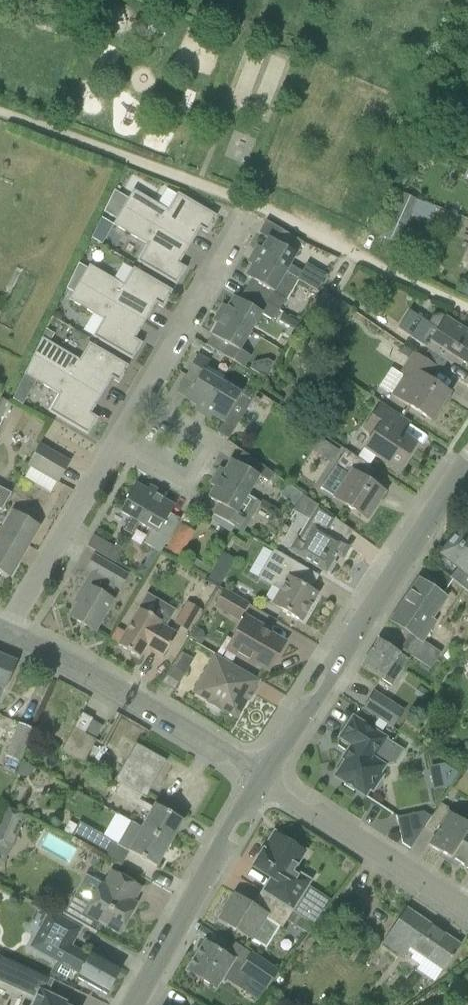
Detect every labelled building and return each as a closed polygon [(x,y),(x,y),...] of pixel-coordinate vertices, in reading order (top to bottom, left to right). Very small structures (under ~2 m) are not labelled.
[(109,200),(123,208),(189,247),(200,229),(207,233),(216,217),(177,194),(168,211),(133,190),(128,200),(114,191),(109,200)] [(397,244),(414,206),(417,200),(404,194),(384,238),(397,244)] [(148,245),(137,263),(176,285),(186,269),(179,265),(189,247),(123,208),(109,200),(103,212),(116,220),(113,225),(148,245)] [(375,217),(370,215),(365,224),(371,226),(375,217)] [(277,244),(269,238),(262,250),(257,247),(253,255),(296,281),(297,281),(302,273),(290,266),(303,243),(284,232),(277,244)] [(296,281),(253,255),(248,263),(252,266),(246,277),(251,280),(245,290),(279,310),(296,281)] [(71,278),(79,283),(145,322),(156,304),(163,308),(172,292),(133,269),(124,286),(89,265),(87,270),(78,264),(71,278)] [(327,276),(318,271),(309,287),(317,292),(327,276)] [(103,320),(93,338),(132,360),(142,344),(135,340),(145,322),(79,283),(71,278),(66,289),(73,293),(69,300),(103,320)] [(317,293),(309,289),(304,297),(312,301),(317,293)] [(218,314),(250,333),(261,314),(273,321),(279,310),(245,290),(239,301),(234,297),(227,308),(223,306),(218,314)] [(323,315),(333,300),(334,299),(324,293),(313,309),(323,315)] [(250,333),(218,314),(213,322),(218,325),(211,336),(229,346),(223,356),(243,368),(250,357),(240,351),(250,333)] [(289,328),(294,331),(299,323),(283,315),(279,322),(289,328)] [(435,353),(452,364),(452,363),(449,361),(452,356),(467,366),(467,365),(467,333),(440,315),(433,317),(428,324),(423,320),(411,338),(427,348),(435,353)] [(46,330),(33,357),(101,397),(112,379),(119,383),(128,367),(89,344),(79,361),(49,343),(54,335),(46,330)] [(393,396),(431,422),(441,407),(443,408),(449,399),(447,397),(449,394),(427,379),(435,367),(415,354),(400,376),(405,379),(393,396)] [(194,411),(202,416),(221,384),(203,373),(209,363),(198,356),(186,377),(196,383),(186,400),(196,406),(194,411)] [(101,397),(33,357),(25,375),(60,395),(49,412),(88,435),(98,419),(91,415),(101,397)] [(224,423),(227,417),(238,424),(254,398),(242,390),(240,395),(221,384),(202,416),(210,421),(213,416),(224,423)] [(9,401),(0,397),(0,423),(9,401)] [(369,466),(375,457),(398,472),(416,445),(401,436),(408,425),(380,406),(364,430),(373,436),(358,459),(367,465),(369,466)] [(28,465),(58,483),(69,464),(39,446),(28,465)] [(384,493),(359,477),(367,465),(358,459),(346,451),(329,477),(322,487),(323,491),(366,520),(384,493)] [(273,475),(242,453),(236,463),(231,460),(225,471),(220,469),(215,477),(247,496),(258,477),(268,483),(273,475)] [(242,532),(249,521),(260,503),(247,496),(215,477),(210,485),(215,488),(208,499),(219,505),(213,515),(242,532)] [(132,536),(139,524),(158,491),(149,487),(147,491),(136,485),(120,513),(129,518),(122,530),(132,536)] [(160,554),(180,520),(170,514),(174,507),(163,500),(166,496),(158,491),(139,524),(152,531),(144,544),(160,554)] [(343,560),(351,546),(346,543),(328,532),(336,520),(317,507),(299,538),(297,537),(288,552),(326,574),(337,557),(343,560)] [(39,527),(13,512),(0,535),(0,575),(3,574),(10,578),(39,527)] [(273,513),(267,524),(278,531),(285,520),(273,513)] [(195,533),(181,525),(166,550),(180,558),(195,533)] [(449,579),(467,594),(467,531),(462,527),(439,555),(457,569),(449,579)] [(107,559),(116,564),(126,545),(117,540),(107,559)] [(304,586),(311,573),(273,551),(266,564),(288,577),(272,605),(302,623),(318,595),(304,586)] [(78,604),(70,618),(95,632),(113,601),(108,597),(114,586),(120,589),(127,576),(94,557),(86,570),(92,573),(75,602),(78,604)] [(149,571),(140,566),(136,573),(145,578),(149,571)] [(220,587),(225,577),(213,570),(207,580),(220,587)] [(401,651),(430,670),(441,654),(424,642),(437,622),(431,618),(445,597),(419,580),(390,623),(410,636),(401,651)] [(224,591),(215,607),(239,621),(248,605),(224,591)] [(188,632),(200,610),(188,603),(175,625),(188,632)] [(144,649),(162,659),(176,635),(159,625),(160,622),(140,610),(124,637),(115,632),(110,641),(118,646),(139,658),(144,649)] [(257,665),(269,672),(285,643),(262,630),(264,628),(245,617),(227,650),(253,666),(257,665)] [(203,632),(196,629),(190,639),(202,646),(205,639),(203,632)] [(400,653),(379,641),(361,668),(391,686),(409,660),(399,654),(400,653)] [(450,664),(456,655),(461,649),(453,643),(442,658),(444,660),(450,664)] [(2,689),(5,690),(17,663),(0,656),(0,693),(2,689)] [(214,657),(193,693),(209,703),(209,704),(210,704),(210,703),(220,709),(220,710),(221,709),(237,719),(247,701),(248,701),(247,700),(250,695),(251,695),(252,694),(251,694),(258,682),(214,657)] [(167,676),(179,683),(185,675),(172,667),(167,676)] [(179,683),(167,676),(161,684),(174,692),(179,683)] [(428,693),(420,687),(414,695),(422,701),(428,693)] [(380,720),(391,703),(374,692),(363,709),(380,720)] [(84,735),(93,720),(82,714),(61,751),(71,757),(84,735)] [(384,767),(383,766),(395,764),(403,752),(385,741),(386,739),(353,718),(338,740),(350,748),(348,751),(351,752),(381,772),(384,767)] [(5,757),(19,763),(32,730),(18,724),(5,757)] [(96,741),(84,735),(71,757),(83,764),(96,741)] [(166,762),(135,745),(114,782),(119,784),(142,797),(145,799),(146,798),(142,796),(154,774),(162,761),(166,763),(166,762)] [(364,797),(365,797),(369,790),(372,791),(382,776),(380,774),(381,772),(351,752),(335,777),(345,784),(343,787),(353,793),(354,790),(364,797)] [(427,777),(444,791),(460,773),(442,759),(427,777)] [(140,801),(142,797),(119,784),(114,794),(150,814),(142,829),(131,822),(131,823),(169,844),(181,824),(182,822),(183,821),(155,805),(154,807),(155,807),(154,809),(140,801)] [(428,846),(441,854),(440,856),(444,859),(444,860),(448,863),(467,831),(467,812),(461,821),(449,814),(448,809),(440,804),(424,828),(435,835),(428,846)] [(4,807),(0,817),(0,847),(11,852),(26,816),(4,807)] [(410,850),(424,828),(431,818),(423,813),(396,818),(402,844),(410,850)] [(110,841),(79,823),(71,838),(102,856),(110,841)] [(156,867),(169,844),(131,823),(117,846),(156,868),(157,867),(156,867)] [(448,863),(451,865),(452,864),(456,867),(458,864),(467,870),(467,831),(448,863)] [(263,893),(291,911),(309,882),(292,872),(304,852),(279,836),(270,850),(266,847),(253,867),(272,879),(263,893)] [(133,903),(141,889),(111,873),(103,886),(102,886),(98,894),(94,893),(90,901),(76,893),(63,916),(94,933),(100,923),(119,934),(136,905),(133,903)] [(266,950),(280,927),(283,928),(287,922),(307,934),(312,925),(291,911),(263,893),(254,908),(235,896),(220,920),(266,950)] [(443,971),(460,946),(406,909),(383,944),(404,958),(410,949),(424,958),(416,970),(434,983),(442,970),(443,971)] [(106,995),(121,969),(92,953),(89,957),(40,930),(30,947),(80,975),(77,979),(106,995)] [(251,954),(243,967),(205,943),(188,972),(215,989),(222,979),(238,989),(244,988),(249,979),(266,990),(279,971),(251,954)] [(9,987),(18,965),(0,957),(0,983),(9,987)] [(64,1003),(47,995),(46,995),(39,992),(33,1004),(63,1004),(64,1003)]
